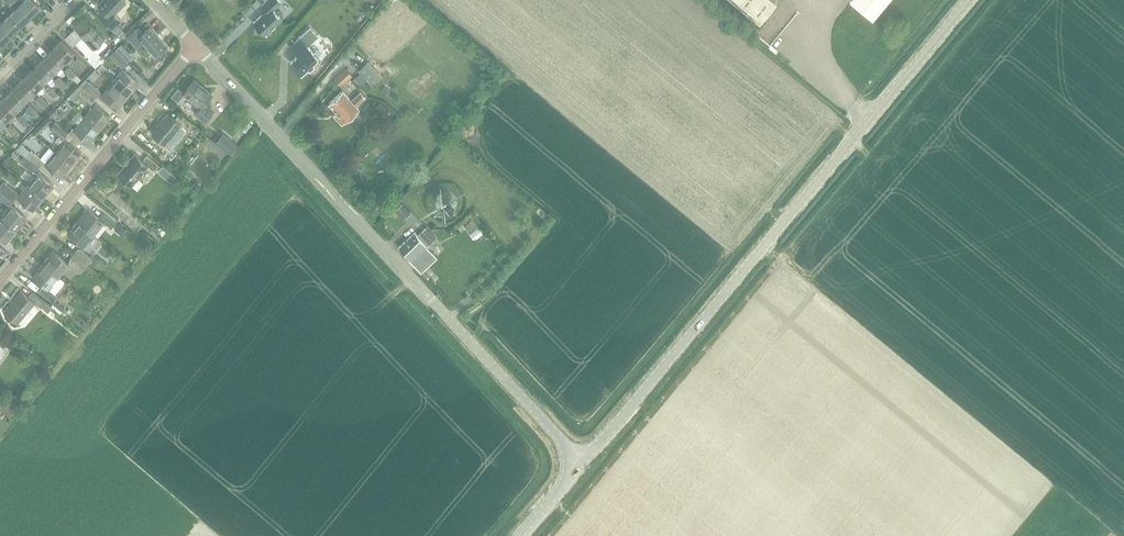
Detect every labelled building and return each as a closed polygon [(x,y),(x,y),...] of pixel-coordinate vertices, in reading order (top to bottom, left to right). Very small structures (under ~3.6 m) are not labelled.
[(29,17),(39,7),(31,0),(24,0),(18,6),(29,17)] [(124,0),(102,0),(97,5),(105,12),(100,17),(111,28),(120,20),(113,13),(125,1),(124,0)] [(274,13),(273,11),(281,3),(278,0),(268,0),(262,6),(266,11),(254,23),(265,35),(281,20),(280,19),(283,17),(283,14),(279,10),(277,10),(274,13)] [(778,1),(777,0),(726,0),(757,26),(778,1)] [(873,19),(889,0),(851,0),(873,19)] [(20,26),(29,17),(18,6),(9,15),(20,26)] [(20,26),(9,15),(0,24),(0,25),(10,36),(20,26)] [(10,36),(0,25),(0,44),(1,45),(10,36)] [(104,60),(96,51),(93,48),(103,39),(91,25),(80,35),(82,37),(75,43),(89,57),(87,59),(96,68),(104,60)] [(113,31),(120,38),(123,35),(121,32),(120,30),(117,27),(113,31)] [(166,47),(149,28),(143,33),(137,27),(126,38),(137,49),(143,44),(155,57),(166,47)] [(321,58),(321,53),(317,48),(312,48),(311,50),(307,46),(318,36),(310,28),(294,43),(301,51),(290,62),(303,75),(320,59),(321,58)] [(109,36),(114,41),(117,37),(112,32),(109,36)] [(51,50),(63,62),(73,52),(62,40),(51,50)] [(122,47),(118,51),(126,59),(130,55),(122,47)] [(54,72),(63,62),(51,50),(42,60),(54,72)] [(119,54),(115,50),(109,55),(121,67),(126,62),(119,54)] [(354,55),(344,67),(352,74),(362,62),(354,55)] [(86,64),(78,57),(74,61),(82,68),(86,64)] [(44,81),(54,72),(42,60),(32,70),(44,81)] [(359,73),(353,79),(359,85),(366,79),(371,86),(381,76),(367,61),(358,71),(359,73)] [(101,63),(96,68),(100,72),(105,67),(101,63)] [(76,74),(69,67),(65,71),(72,78),(76,74)] [(85,79),(88,82),(92,85),(95,82),(93,80),(94,79),(95,80),(100,74),(100,73),(96,69),(85,79)] [(351,76),(345,69),(334,80),(340,86),(351,76)] [(60,98),(44,81),(32,70),(23,79),(35,91),(39,96),(45,90),(53,98),(53,97),(57,101),(60,98)] [(112,83),(128,96),(138,84),(122,70),(112,83)] [(66,84),(59,76),(55,80),(62,88),(66,84)] [(25,101),(35,91),(23,79),(13,89),(25,101)] [(88,82),(86,84),(83,81),(80,85),(96,98),(101,92),(92,85),(88,82)] [(211,95),(194,81),(183,93),(200,107),(194,114),(204,122),(213,111),(204,104),(211,95)] [(118,108),(128,96),(112,83),(102,95),(118,108)] [(91,104),(96,98),(80,85),(69,95),(73,99),(78,93),(91,104)] [(15,110),(25,101),(13,89),(3,98),(15,110)] [(343,91),(328,104),(337,113),(334,116),(341,124),(358,108),(356,106),(365,98),(360,93),(351,100),(343,91)] [(47,103),(40,96),(36,100),(43,107),(47,103)] [(15,110),(3,98),(0,102),(0,114),(6,120),(15,110)] [(83,117),(99,130),(109,118),(94,104),(83,117)] [(37,113),(30,105),(26,109),(33,117),(37,113)] [(386,108),(381,113),(385,117),(389,112),(386,108)] [(167,113),(150,133),(164,144),(180,124),(186,130),(191,124),(179,114),(174,119),(167,113)] [(28,122),(20,115),(16,119),(24,127),(28,122)] [(36,136),(51,121),(48,117),(32,132),(36,136)] [(89,142),(99,130),(83,117),(73,129),(89,142)] [(67,131),(72,125),(67,120),(61,127),(67,131)] [(72,137),(67,133),(55,122),(50,128),(59,136),(55,140),(60,145),(54,152),(70,165),(81,153),(67,142),(72,137)] [(18,132),(11,125),(7,129),(14,136),(18,132)] [(222,134),(215,142),(230,154),(237,146),(222,134)] [(28,151),(20,144),(17,148),(24,155),(28,151)] [(25,157),(38,167),(43,162),(30,151),(25,157)] [(60,177),(70,165),(54,152),(44,164),(60,177)] [(142,183),(137,179),(147,166),(154,172),(159,166),(146,156),(142,162),(133,155),(117,174),(136,190),(142,183)] [(33,173),(38,167),(25,157),(21,163),(33,173)] [(158,171),(165,177),(170,171),(163,165),(158,171)] [(27,185),(43,198),(53,186),(37,173),(27,185)] [(196,181),(191,187),(196,192),(201,186),(196,181)] [(12,200),(17,194),(3,182),(0,185),(0,189),(12,200)] [(33,211),(43,198),(27,185),(17,198),(33,211)] [(387,201),(378,192),(380,191),(377,188),(368,196),(373,202),(371,205),(376,211),(387,201)] [(12,200),(0,189),(0,199),(8,205),(12,200)] [(454,198),(453,196),(451,195),(449,194),(446,194),(444,194),(442,194),(440,195),(438,197),(437,199),(437,201),(436,203),(436,205),(437,207),(438,209),(439,210),(441,211),(443,212),(445,213),(447,213),(449,213),(451,212),(452,211),(453,209),(455,207),(455,206),(456,204),(455,202),(455,200),(454,198)] [(410,213),(402,203),(394,210),(403,220),(410,213)] [(0,218),(16,231),(26,219),(10,206),(0,218)] [(77,222),(93,235),(103,223),(110,229),(115,224),(103,214),(99,219),(87,210),(77,222)] [(16,231),(0,218),(0,239),(6,243),(16,231)] [(472,220),(464,227),(470,234),(478,227),(472,220)] [(83,247),(93,235),(77,222),(67,234),(83,247)] [(126,229),(119,223),(114,229),(121,235),(126,229)] [(470,234),(469,234),(474,240),(484,232),(479,226),(478,227),(470,234)] [(437,257),(427,246),(436,238),(426,227),(417,235),(415,233),(400,247),(416,265),(422,271),(437,257)] [(140,232),(135,239),(141,244),(146,237),(140,232)] [(73,254),(87,266),(92,260),(78,249),(73,254)] [(42,265),(58,278),(68,265),(52,252),(42,265)] [(82,271),(87,266),(73,254),(68,260),(82,271)] [(64,282),(58,278),(42,265),(32,277),(43,286),(38,292),(52,304),(50,306),(59,314),(64,308),(54,300),(57,297),(54,294),(64,282)] [(20,292),(3,312),(17,324),(34,303),(40,308),(45,303),(32,292),(28,298),(20,292)] [(51,309),(45,304),(41,308),(47,313),(51,309)] [(8,349),(0,342),(0,359),(8,349)] [(18,393),(10,396),(13,402),(20,399),(18,393)] [(0,406),(0,409),(9,416),(14,410),(4,401),(0,406)]
